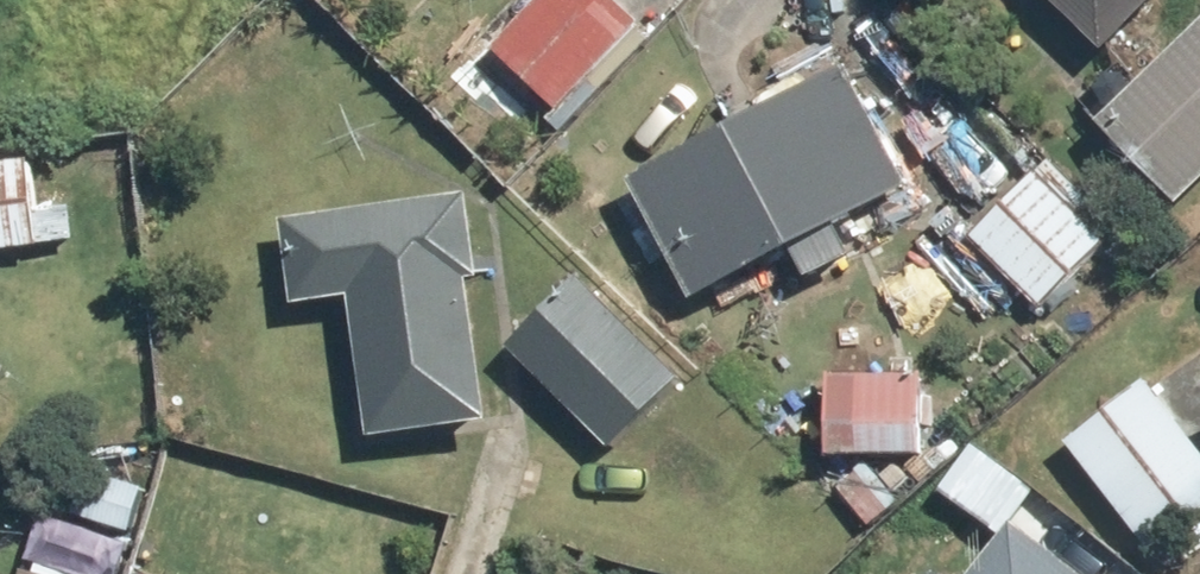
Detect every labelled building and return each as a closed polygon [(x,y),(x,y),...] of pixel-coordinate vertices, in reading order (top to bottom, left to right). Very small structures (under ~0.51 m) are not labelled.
[(643,24),(619,0),(541,0),(497,44),(560,107),(643,24)] [(1108,43),(1148,0),(1063,0),(1108,43)] [(1103,125),(1176,200),(1199,177),(1199,30),(1103,125)] [(851,66),(637,173),(699,298),(914,190),(851,66)] [(36,201),(31,157),(0,161),(0,254),(74,246),(69,197),(36,201)] [(1047,309),(1119,234),(1048,165),(975,241),(1047,309)] [(496,419),(477,196),(292,213),(300,305),(360,300),(372,430),(496,419)] [(688,371),(578,271),(508,347),(618,447),(688,371)] [(1071,440),(1144,542),(1199,503),(1199,437),(1159,378),(1071,440)] [(930,385),(837,379),(833,452),(926,457),(930,385)] [(982,573),(1077,573),(1019,528),(982,573)]
